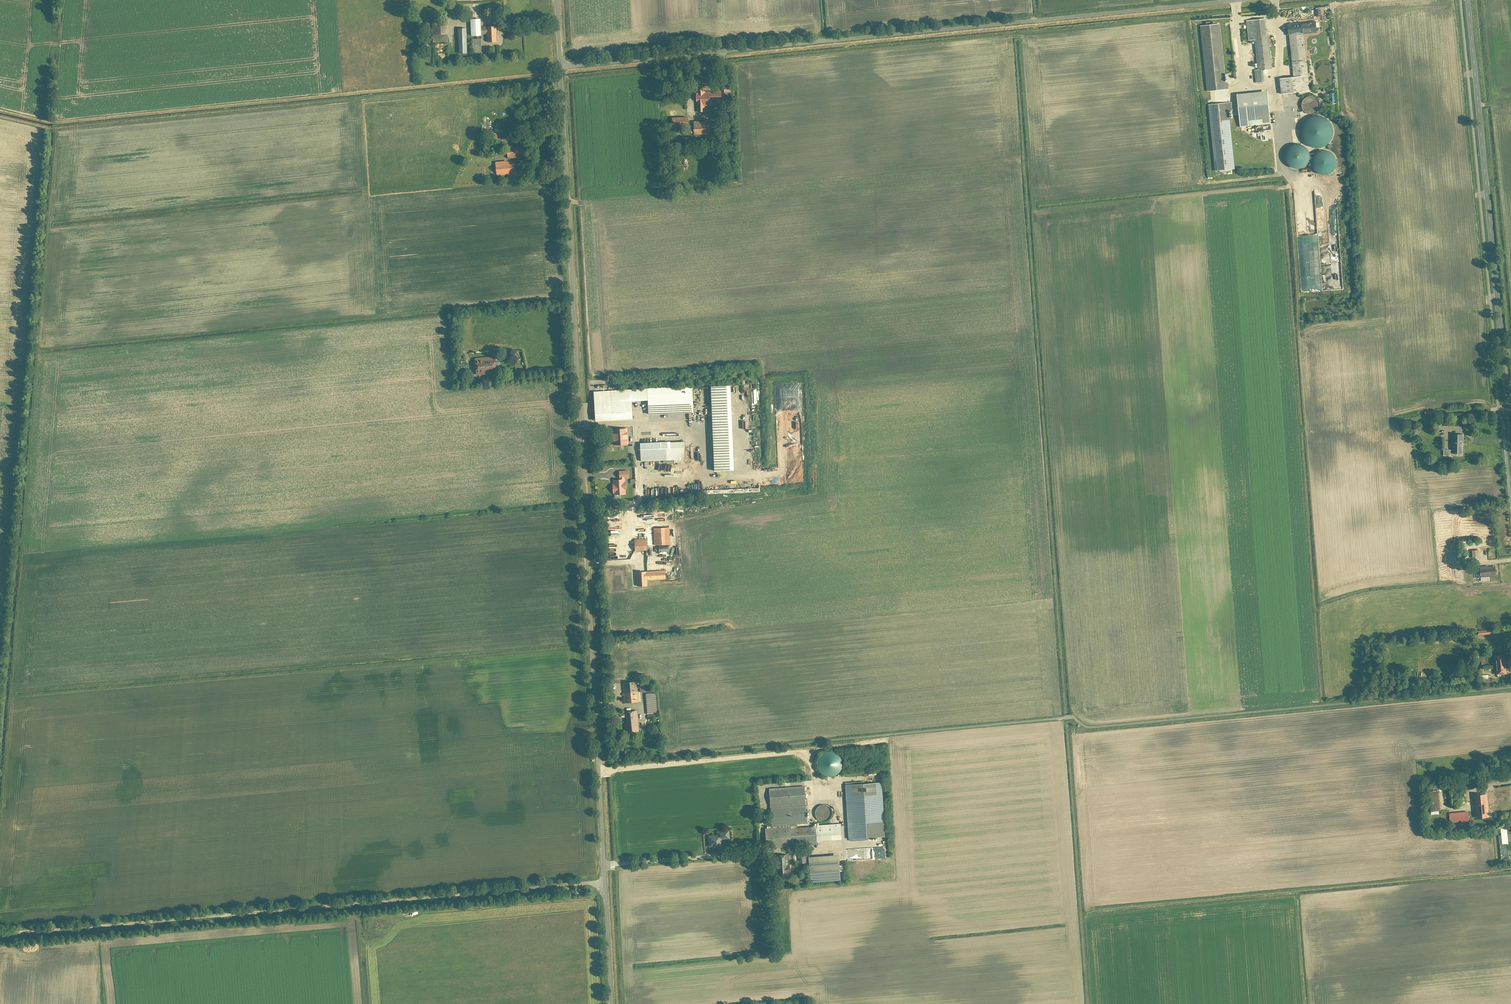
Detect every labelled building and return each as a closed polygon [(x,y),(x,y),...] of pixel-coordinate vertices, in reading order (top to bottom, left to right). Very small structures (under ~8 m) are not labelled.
[(1253,71),(1255,85),(1264,84),(1263,70),(1272,69),(1265,19),(1245,22),(1247,42),(1253,41),(1257,70),(1253,71)] [(430,21),(430,44),(445,44),(445,20),(430,21)] [(495,43),(495,27),(479,28),(479,20),(470,20),(470,36),(485,35),(486,43),(495,43)] [(1278,80),(1279,95),(1309,92),(1302,35),(1315,33),(1314,21),(1286,24),(1287,37),(1288,37),(1293,78),(1278,80)] [(1221,25),(1199,27),(1205,91),(1227,89),(1221,25)] [(457,30),(458,55),(465,55),(464,29),(457,30)] [(471,40),(471,56),(480,56),(480,40),(471,40)] [(723,83),(723,94),(731,95),(731,84),(723,83)] [(703,113),(703,106),(712,106),(712,104),(719,104),(719,101),(721,101),(721,91),(705,92),(705,89),(694,89),(695,103),(696,113),(703,113)] [(1236,97),(1238,128),(1269,126),(1267,95),(1236,97)] [(1300,109),(1302,112),(1306,115),(1312,115),(1315,113),(1318,109),(1318,104),(1317,101),(1314,98),(1308,97),(1305,98),(1301,102),(1300,105),(1300,109)] [(1227,104),(1207,106),(1213,172),(1233,170),(1227,104)] [(686,134),(686,114),(673,114),(673,134),(686,134)] [(1304,124),(1302,129),(1301,134),(1302,138),(1304,142),(1307,145),(1311,147),(1316,149),(1321,148),(1326,146),(1329,144),(1332,140),(1333,136),(1333,130),(1331,125),(1329,121),(1325,118),(1320,117),(1316,116),(1311,118),(1307,120),(1304,124)] [(693,122),(693,136),(710,136),(710,122),(693,122)] [(1286,166),(1290,169),(1295,170),(1301,169),(1305,165),(1307,160),(1307,155),(1306,151),(1301,147),(1295,145),(1289,147),(1284,151),(1283,156),(1283,162),(1286,166)] [(506,147),(507,159),(525,159),(525,147),(506,147)] [(1313,172),(1318,175),(1322,176),(1328,175),(1333,171),(1335,166),(1335,160),(1333,157),(1329,153),(1322,151),(1316,153),(1312,157),(1310,161),(1311,167),(1313,172)] [(494,163),(495,176),(515,175),(514,162),(494,163)] [(474,359),(474,375),(496,374),(495,358),(474,359)] [(460,374),(468,374),(467,361),(459,362),(460,374)] [(645,401),(646,415),(690,413),(689,387),(591,392),(593,422),(629,420),(628,402),(645,401)] [(708,387),(711,472),(728,471),(725,387),(708,387)] [(612,430),(613,446),(628,445),(627,429),(612,430)] [(1443,451),(1442,457),(1450,457),(1451,454),(1462,454),(1463,436),(1451,435),(1450,451),(1443,451)] [(639,444),(640,462),(683,460),(682,442),(639,444)] [(613,496),(614,496),(614,499),(620,499),(620,496),(624,495),(623,480),(611,481),(613,496)] [(652,529),(653,547),(657,546),(668,546),(667,528),(652,529)] [(632,541),(632,553),(648,553),(648,541),(632,541)] [(647,586),(647,580),(664,579),(664,570),(646,571),(646,566),(634,566),(635,587),(647,586)] [(1495,567),(1479,569),(1480,578),(1481,582),(1488,582),(1488,577),(1495,576),(1495,567)] [(1493,657),(1495,675),(1506,674),(1505,656),(1493,657)] [(622,683),(624,704),(638,703),(638,693),(637,687),(637,682),(622,683)] [(645,695),(647,715),(657,715),(656,694),(645,695)] [(624,712),(624,713),(620,713),(621,718),(625,718),(626,733),(638,732),(636,711),(624,712)] [(846,786),(849,841),(884,839),(881,784),(846,786)] [(764,829),(766,849),(815,846),(815,840),(840,839),(839,825),(806,827),(803,788),(768,790),(771,829),(764,829)] [(1437,791),(1428,792),(1430,814),(1439,813),(1437,791)] [(1492,817),(1491,812),(1488,812),(1486,795),(1473,796),(1475,819),(1492,817)] [(815,820),(818,823),(822,824),(829,823),(833,819),(834,814),(833,808),(829,805),(824,803),(818,805),(814,809),(813,814),(815,820)] [(716,836),(707,837),(707,848),(710,847),(711,850),(721,849),(720,840),(728,839),(728,832),(716,832),(716,836)] [(1501,845),(1510,844),(1510,835),(1500,836),(1501,845)] [(788,875),(790,875),(790,866),(787,866),(786,855),(773,856),(775,878),(788,877),(788,875)] [(806,858),(808,884),(840,881),(838,856),(806,858)]
